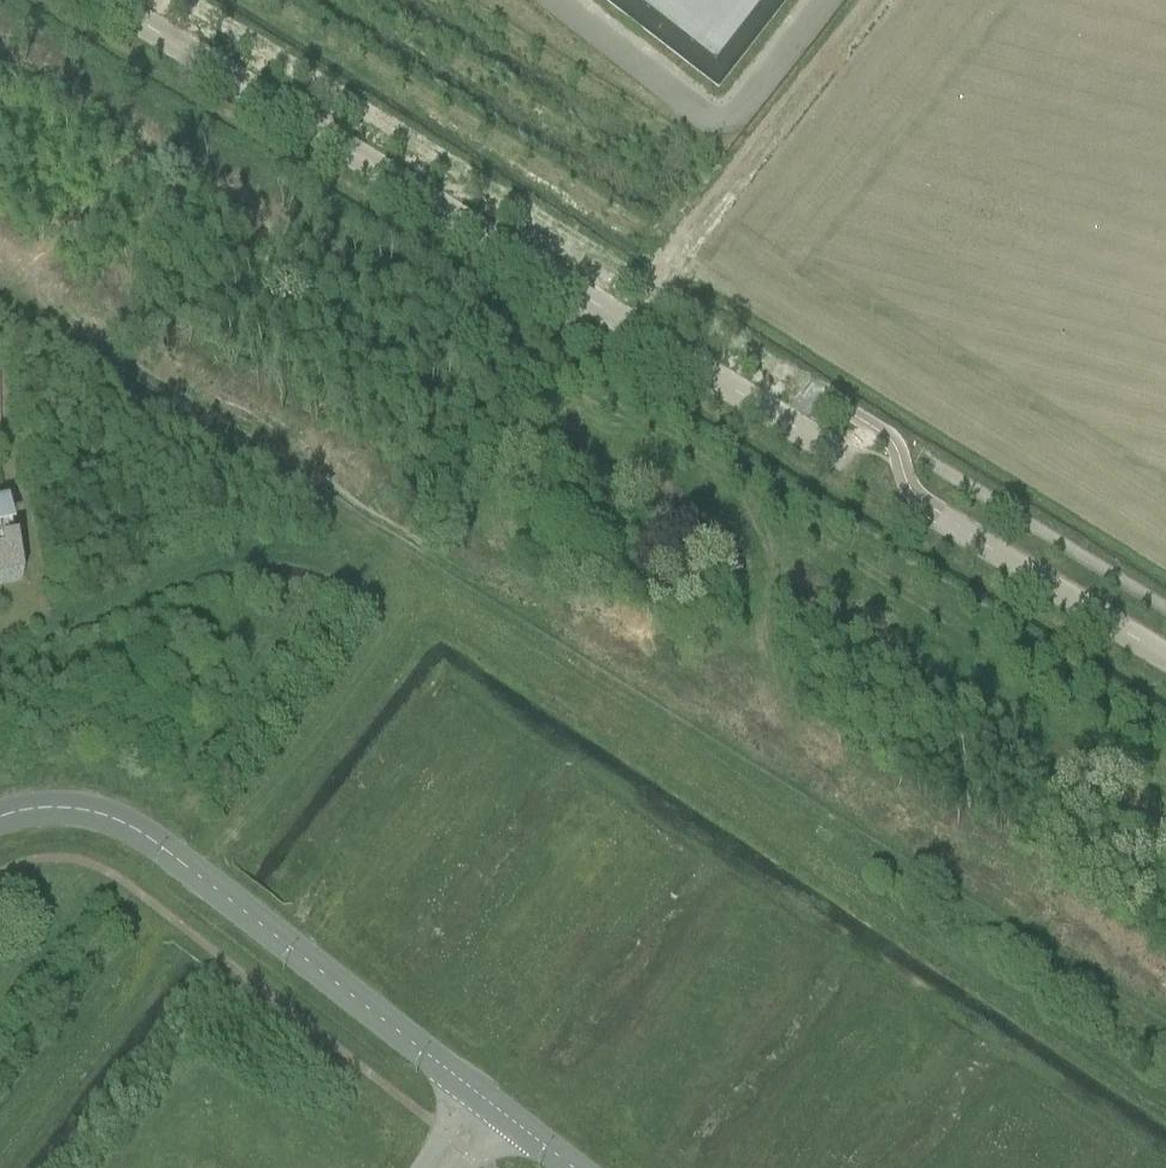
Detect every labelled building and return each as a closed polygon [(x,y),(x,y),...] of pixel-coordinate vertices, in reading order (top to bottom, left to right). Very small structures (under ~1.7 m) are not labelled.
[(718,89),(788,0),(604,0),(718,89)] [(22,581),(14,546),(0,548),(0,547),(0,585),(22,581)]
